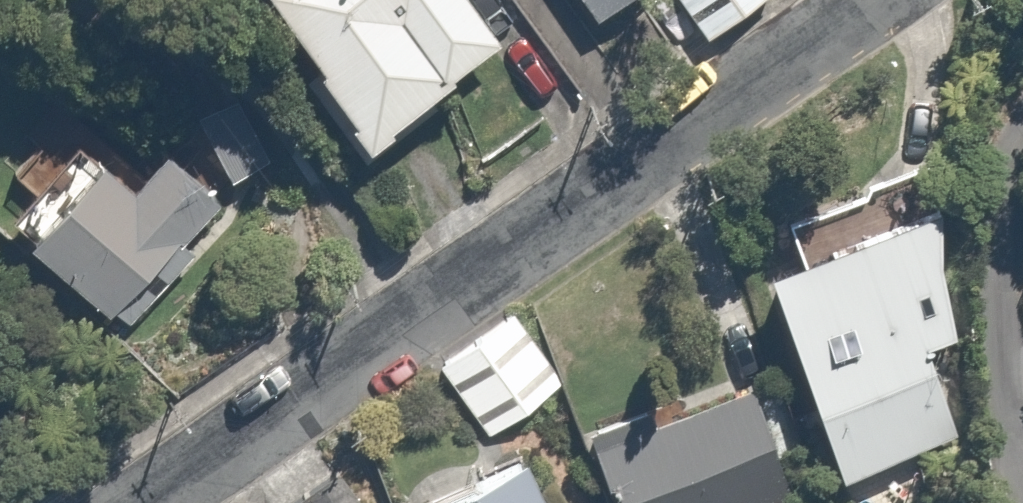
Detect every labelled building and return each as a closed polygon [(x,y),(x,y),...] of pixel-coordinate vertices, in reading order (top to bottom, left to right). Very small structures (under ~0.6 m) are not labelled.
[(488,0),(281,0),(389,141),(519,40),(488,0)] [(605,20),(634,0),(591,0),(605,20)] [(713,46),(774,3),(772,0),(681,0),(713,46)] [(242,98),(203,120),(237,179),(275,156),(242,98)] [(123,318),(235,187),(175,136),(141,176),(100,142),(23,232),(123,318)] [(821,270),(785,282),(850,478),(972,437),(942,348),(993,331),(940,172),(804,218),(821,270)] [(521,316),(439,367),(483,439),(566,388),(521,316)] [(600,444),(622,502),(779,502),(793,498),(751,388),(600,444)] [(539,468),(462,502),(555,502),(539,468)]
